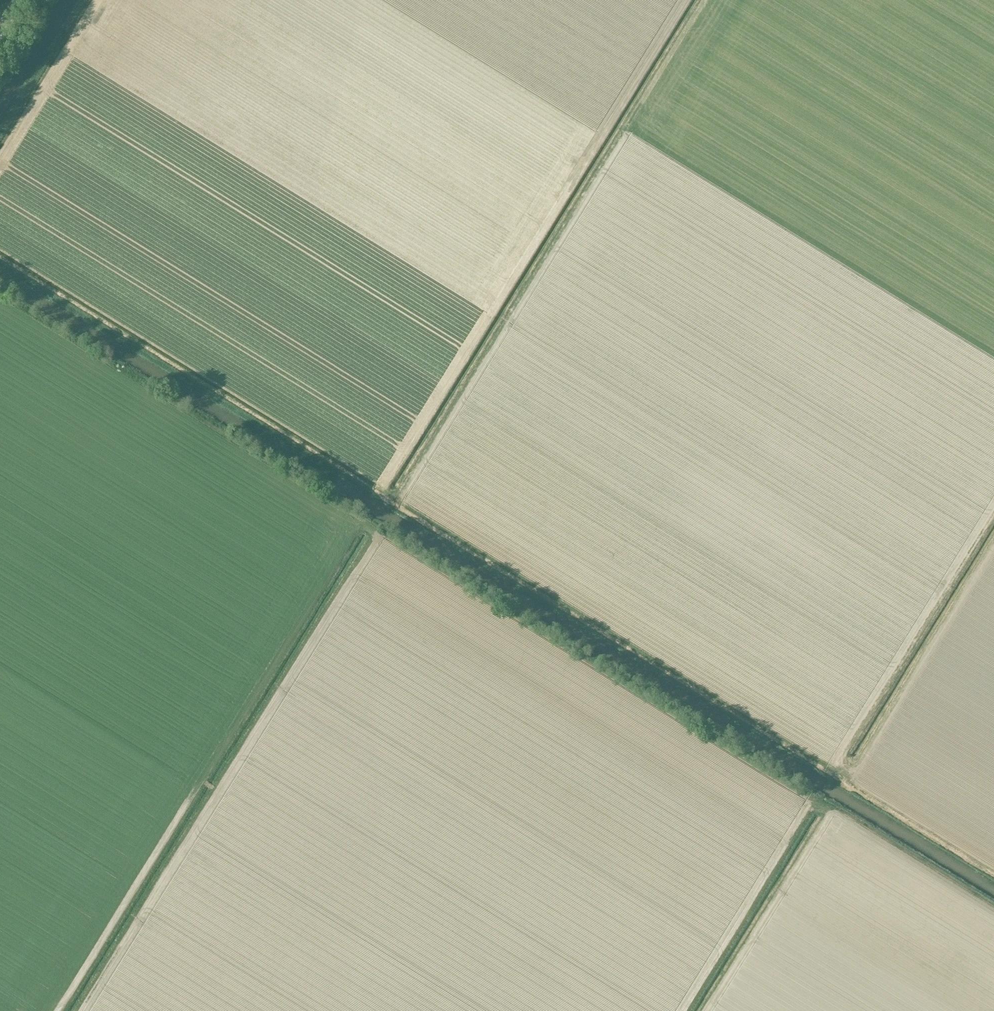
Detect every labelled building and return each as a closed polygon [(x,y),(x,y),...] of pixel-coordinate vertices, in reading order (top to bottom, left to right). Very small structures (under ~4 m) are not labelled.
[(400,553),(397,558),(415,570),(419,565),(400,553)]
